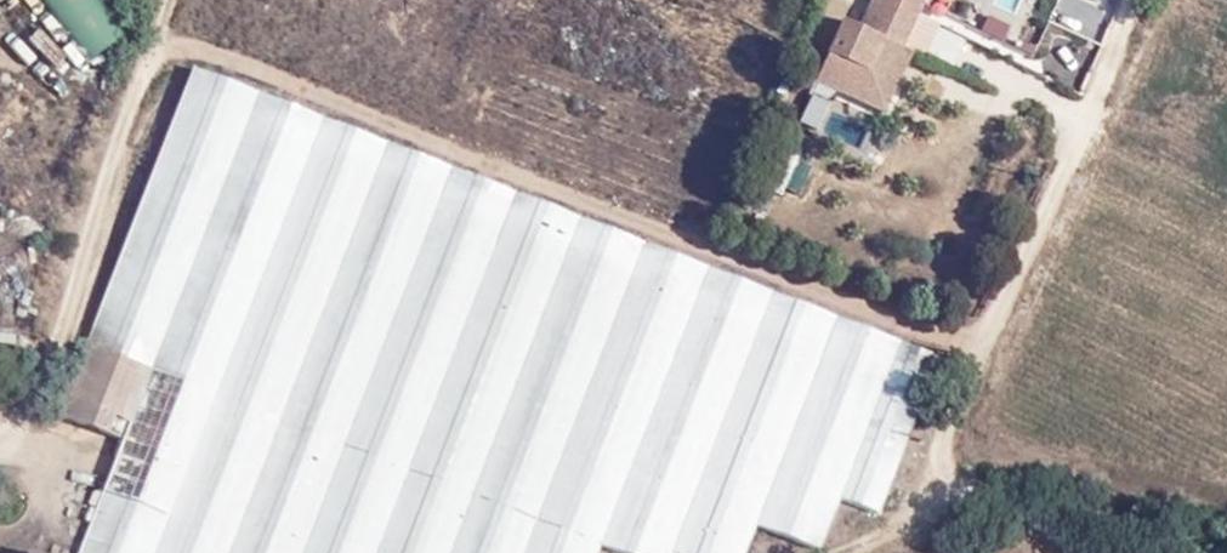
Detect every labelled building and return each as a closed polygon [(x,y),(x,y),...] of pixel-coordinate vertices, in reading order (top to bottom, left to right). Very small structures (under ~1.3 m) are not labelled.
[(921,0),(870,0),(856,28),(842,21),(814,79),(879,111),(908,50),(899,46),(921,0)] [(598,546),(616,552),(744,552),(755,527),(817,551),(839,500),(874,518),(936,359),(192,68),(86,343),(152,369),(124,438),(79,552),(596,552),(598,546)] [(152,369),(86,343),(58,416),(124,438),(152,369)]
